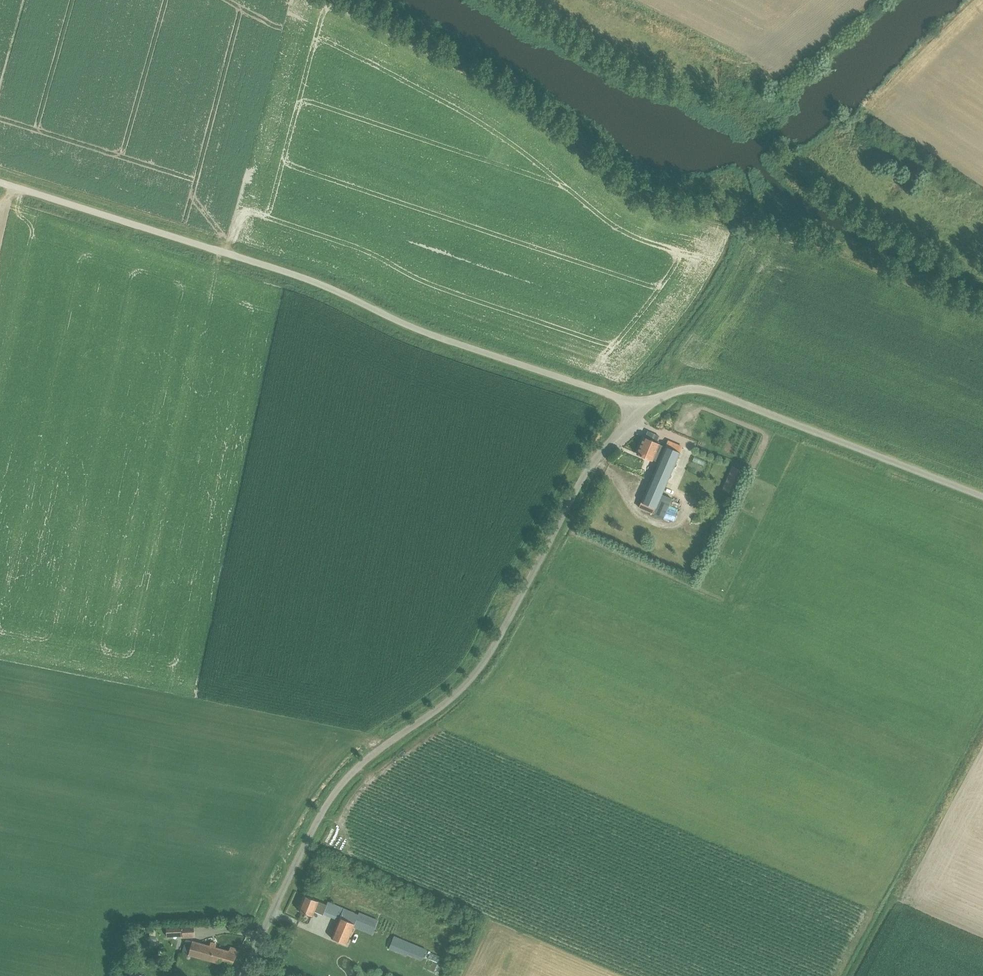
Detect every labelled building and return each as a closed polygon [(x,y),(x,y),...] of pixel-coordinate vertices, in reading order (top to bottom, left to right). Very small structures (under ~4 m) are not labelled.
[(652,514),(679,453),(656,442),(659,436),(646,430),(636,453),(651,460),(654,454),(659,457),(638,507),(652,514)] [(733,466),(730,472),(741,477),(744,471),(733,466)] [(303,895),(297,910),(311,916),(313,911),(316,913),(323,915),(324,911),(339,918),(330,938),(345,944),(355,920),(357,915),(327,902),(326,905),(303,895)] [(357,915),(355,920),(373,927),(376,920),(358,912),(357,915)] [(182,937),(182,939),(194,938),(193,926),(171,927),(172,937),(182,937)] [(394,933),(379,927),(376,934),(391,940),(394,933)] [(423,957),(426,949),(394,936),(389,949),(405,955),(407,951),(423,957)] [(185,940),(181,955),(210,962),(210,961),(230,967),(239,950),(230,948),(228,953),(214,949),(214,948),(185,940)]
